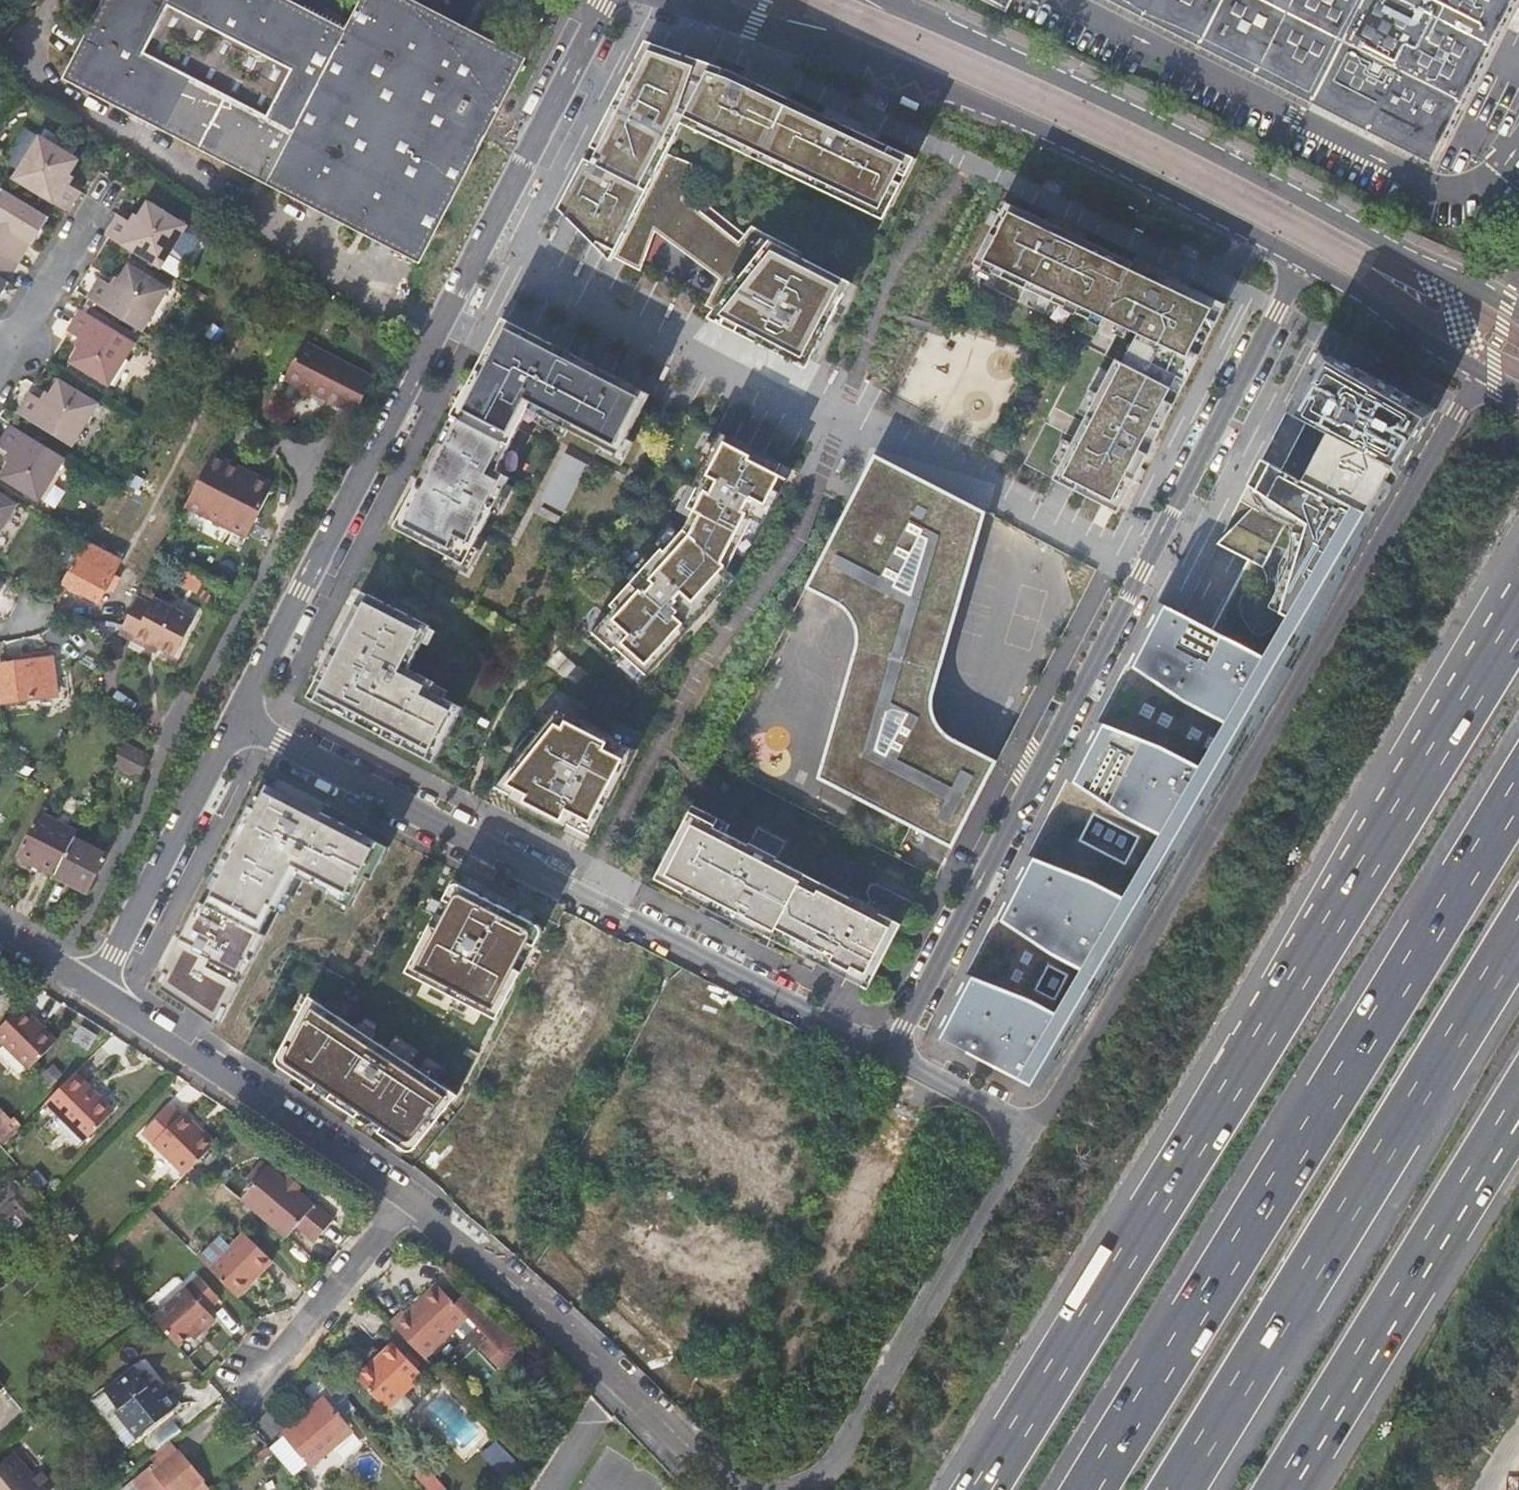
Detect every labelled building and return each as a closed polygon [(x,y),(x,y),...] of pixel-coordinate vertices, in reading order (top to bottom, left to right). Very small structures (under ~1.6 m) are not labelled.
[(349,22),(304,0),(102,0),(64,76),(426,253),(531,48),(433,0),(361,0),(349,22)] [(1013,0),(991,0),(1010,9),(1013,0)] [(1200,42),(1310,99),(1366,129),(1422,158),(1458,89),(1505,0),(1118,0),(1200,42)] [(732,285),(707,319),(804,370),(849,284),(809,264),(812,260),(749,227),(743,236),(684,193),(689,168),(664,155),(683,119),(884,214),(913,160),(729,73),(643,44),(557,211),(609,263),(611,259),(637,273),(665,236),(732,285)] [(67,183),(63,180),(68,172),(76,158),(37,134),(12,177),(66,211),(79,190),(67,183)] [(35,235),(36,234),(32,232),(36,226),(39,228),(40,227),(47,215),(0,188),(0,251),(15,260),(27,241),(30,243),(35,235)] [(1129,264),(1004,202),(973,263),(1100,326),(1103,318),(1136,335),(1122,364),(1114,360),(1054,482),(1118,514),(1222,303),(1159,272),(1157,276),(1147,271),(1143,277),(1127,269),(1129,264)] [(139,218),(135,225),(130,222),(119,215),(106,236),(108,237),(161,269),(171,253),(186,227),(187,226),(148,203),(139,218)] [(134,215),(130,222),(135,225),(139,218),(134,215)] [(198,234),(186,227),(171,253),(183,260),(188,259),(199,240),(198,234)] [(15,260),(0,251),(0,288),(3,290),(4,289),(8,282),(4,280),(15,260)] [(120,280),(116,287),(111,284),(100,278),(87,300),(141,334),(167,290),(129,266),(120,280)] [(78,338),(83,341),(79,349),(69,364),(108,387),(134,345),(80,313),(68,332),(78,338)] [(457,420),(399,534),(462,566),(506,480),(493,473),(526,411),(616,457),(647,396),(500,320),(472,374),(479,378),(471,393),(482,399),(468,426),(457,420)] [(285,379),(298,386),(311,392),(354,414),(373,378),(303,342),(285,379)] [(934,1037),(1041,1091),(1434,410),(1409,397),(1317,349),(1217,544),(1247,559),(1211,630),(1158,603),(934,1037)] [(392,530),(399,534),(457,420),(468,426),(482,399),(471,393),(479,378),(472,374),(392,530)] [(72,447),(98,405),(59,381),(50,396),(45,404),(41,401),(30,395),(18,415),(72,447)] [(9,453),(14,456),(9,464),(0,479),(39,502),(65,459),(11,427),(0,445),(0,448),(9,453)] [(780,465),(718,433),(690,488),(695,490),(685,509),(691,513),(681,531),(662,552),(659,550),(608,608),(611,611),(589,635),(610,654),(613,651),(644,679),(734,577),(725,569),(750,521),(761,527),(785,480),(774,475),(780,465)] [(273,485),(212,453),(184,507),(246,538),(273,485)] [(585,467),(562,455),(539,502),(561,513),(585,467)] [(852,656),(817,780),(951,849),(996,761),(954,739),(944,732),(940,726),(936,720),(933,712),(932,703),(933,698),(936,684),(984,513),(873,456),(804,589),(836,606),(840,609),(845,614),(849,620),(853,626),(854,632),(855,639),(854,647),(852,656)] [(18,505),(0,494),(0,534),(18,505)] [(119,560),(85,542),(83,545),(64,583),(99,600),(119,560)] [(360,595),(354,606),(361,610),(367,598),(360,595)] [(143,600),(137,597),(118,632),(146,647),(149,643),(159,648),(174,656),(193,619),(154,598),(151,604),(143,600)] [(429,629),(367,598),(361,610),(354,606),(353,606),(314,682),(321,685),(312,704),(354,726),(358,717),(385,731),(380,739),(400,750),(405,742),(436,758),(460,711),(429,694),(434,685),(407,671),(429,629)] [(610,654),(589,635),(584,641),(637,688),(644,679),(613,651),(610,654)] [(51,658),(0,665),(0,677),(4,703),(56,696),(51,658)] [(312,704),(321,685),(314,682),(305,700),(312,704)] [(566,827),(590,839),(605,809),(635,752),(556,711),(494,790),(515,801),(566,827)] [(358,717),(354,726),(380,739),(385,731),(358,717)] [(144,754),(155,732),(134,721),(112,764),(139,778),(149,757),(144,754)] [(405,742),(400,750),(432,766),(436,758),(405,742)] [(387,849),(261,784),(156,985),(217,1026),(264,936),(258,933),(271,908),(276,911),(295,875),(327,892),(325,894),(350,907),(374,860),(380,862),(387,849)] [(515,801),(494,790),(489,796),(586,846),(590,839),(566,827),(515,801)] [(689,814),(702,821),(705,814),(692,807),(689,814)] [(55,873),(73,838),(77,831),(40,812),(17,854),(55,873)] [(850,900),(821,885),(816,896),(806,891),(811,880),(776,861),(785,844),(756,829),(747,847),(713,829),(714,827),(702,821),(689,814),(654,881),(683,896),(682,898),(754,935),(755,933),(758,928),(786,942),(784,948),(797,955),(800,949),(809,954),(806,959),(846,980),(850,973),(871,984),(912,904),(876,885),(870,887),(866,894),(870,901),(867,906),(851,897),(850,900)] [(105,854),(73,838),(55,873),(86,889),(105,854)] [(821,885),(811,880),(806,891),(816,896),(821,885)] [(448,889),(446,894),(403,973),(493,1018),(538,938),(539,935),(540,933),(541,931),(540,930),(540,928),(539,927),(537,926),(495,905),(465,890),(460,887),(456,886),(455,886),(452,886),(450,887),(448,889)] [(758,928),(755,933),(784,948),(786,942),(758,928)] [(800,949),(797,955),(806,959),(809,954),(800,949)] [(867,991),(871,984),(850,973),(846,980),(867,991)] [(456,1095),(309,995),(276,1059),(276,1062),(276,1064),(277,1066),(278,1067),(400,1148),(403,1151),(405,1152),(407,1152),(410,1150),(412,1149),(414,1146),(456,1095)] [(56,1039),(22,1003),(2,1023),(38,1057),(56,1039)] [(2,1023),(0,1024),(0,1038),(28,1067),(38,1057),(2,1023)] [(113,1109),(75,1071),(64,1081),(45,1100),(84,1138),(113,1109)] [(196,1160),(213,1144),(182,1112),(180,1115),(169,1104),(142,1131),(159,1148),(183,1173),(196,1160)] [(183,1173),(159,1148),(149,1159),(174,1182),(183,1173)] [(238,1198),(283,1238),(293,1227),(311,1243),(329,1222),(296,1192),(285,1182),(261,1161),(247,1177),(252,1181),(238,1198)] [(21,1177),(0,1194),(0,1216),(3,1220),(22,1205),(18,1199),(30,1189),(21,1177)] [(285,1182),(296,1192),(300,1187),(289,1177),(285,1182)] [(205,1263),(232,1291),(266,1257),(239,1229),(205,1263)] [(150,1316),(175,1345),(196,1325),(199,1328),(211,1316),(203,1307),(214,1295),(194,1274),(164,1303),(150,1316)] [(386,1319),(421,1356),(456,1325),(469,1313),(437,1279),(407,1307),(404,1304),(386,1319)] [(469,1313),(456,1325),(464,1333),(476,1321),(469,1313)] [(419,1373),(388,1340),(351,1374),(382,1407),(419,1373)] [(112,1400),(139,1377),(137,1374),(109,1396),(112,1400)] [(151,1392),(139,1377),(112,1400),(122,1413),(119,1415),(140,1442),(177,1413),(157,1387),(151,1392)] [(352,1435),(324,1400),(281,1437),(309,1472),(352,1435)] [(170,1439),(149,1456),(156,1464),(138,1477),(148,1489),(210,1489),(170,1439)] [(30,1471),(13,1451),(0,1462),(0,1489),(7,1489),(30,1471)] [(272,1460),(266,1453),(258,1459),(265,1467),(272,1460)] [(30,1471),(7,1489),(46,1489),(30,1471)]
